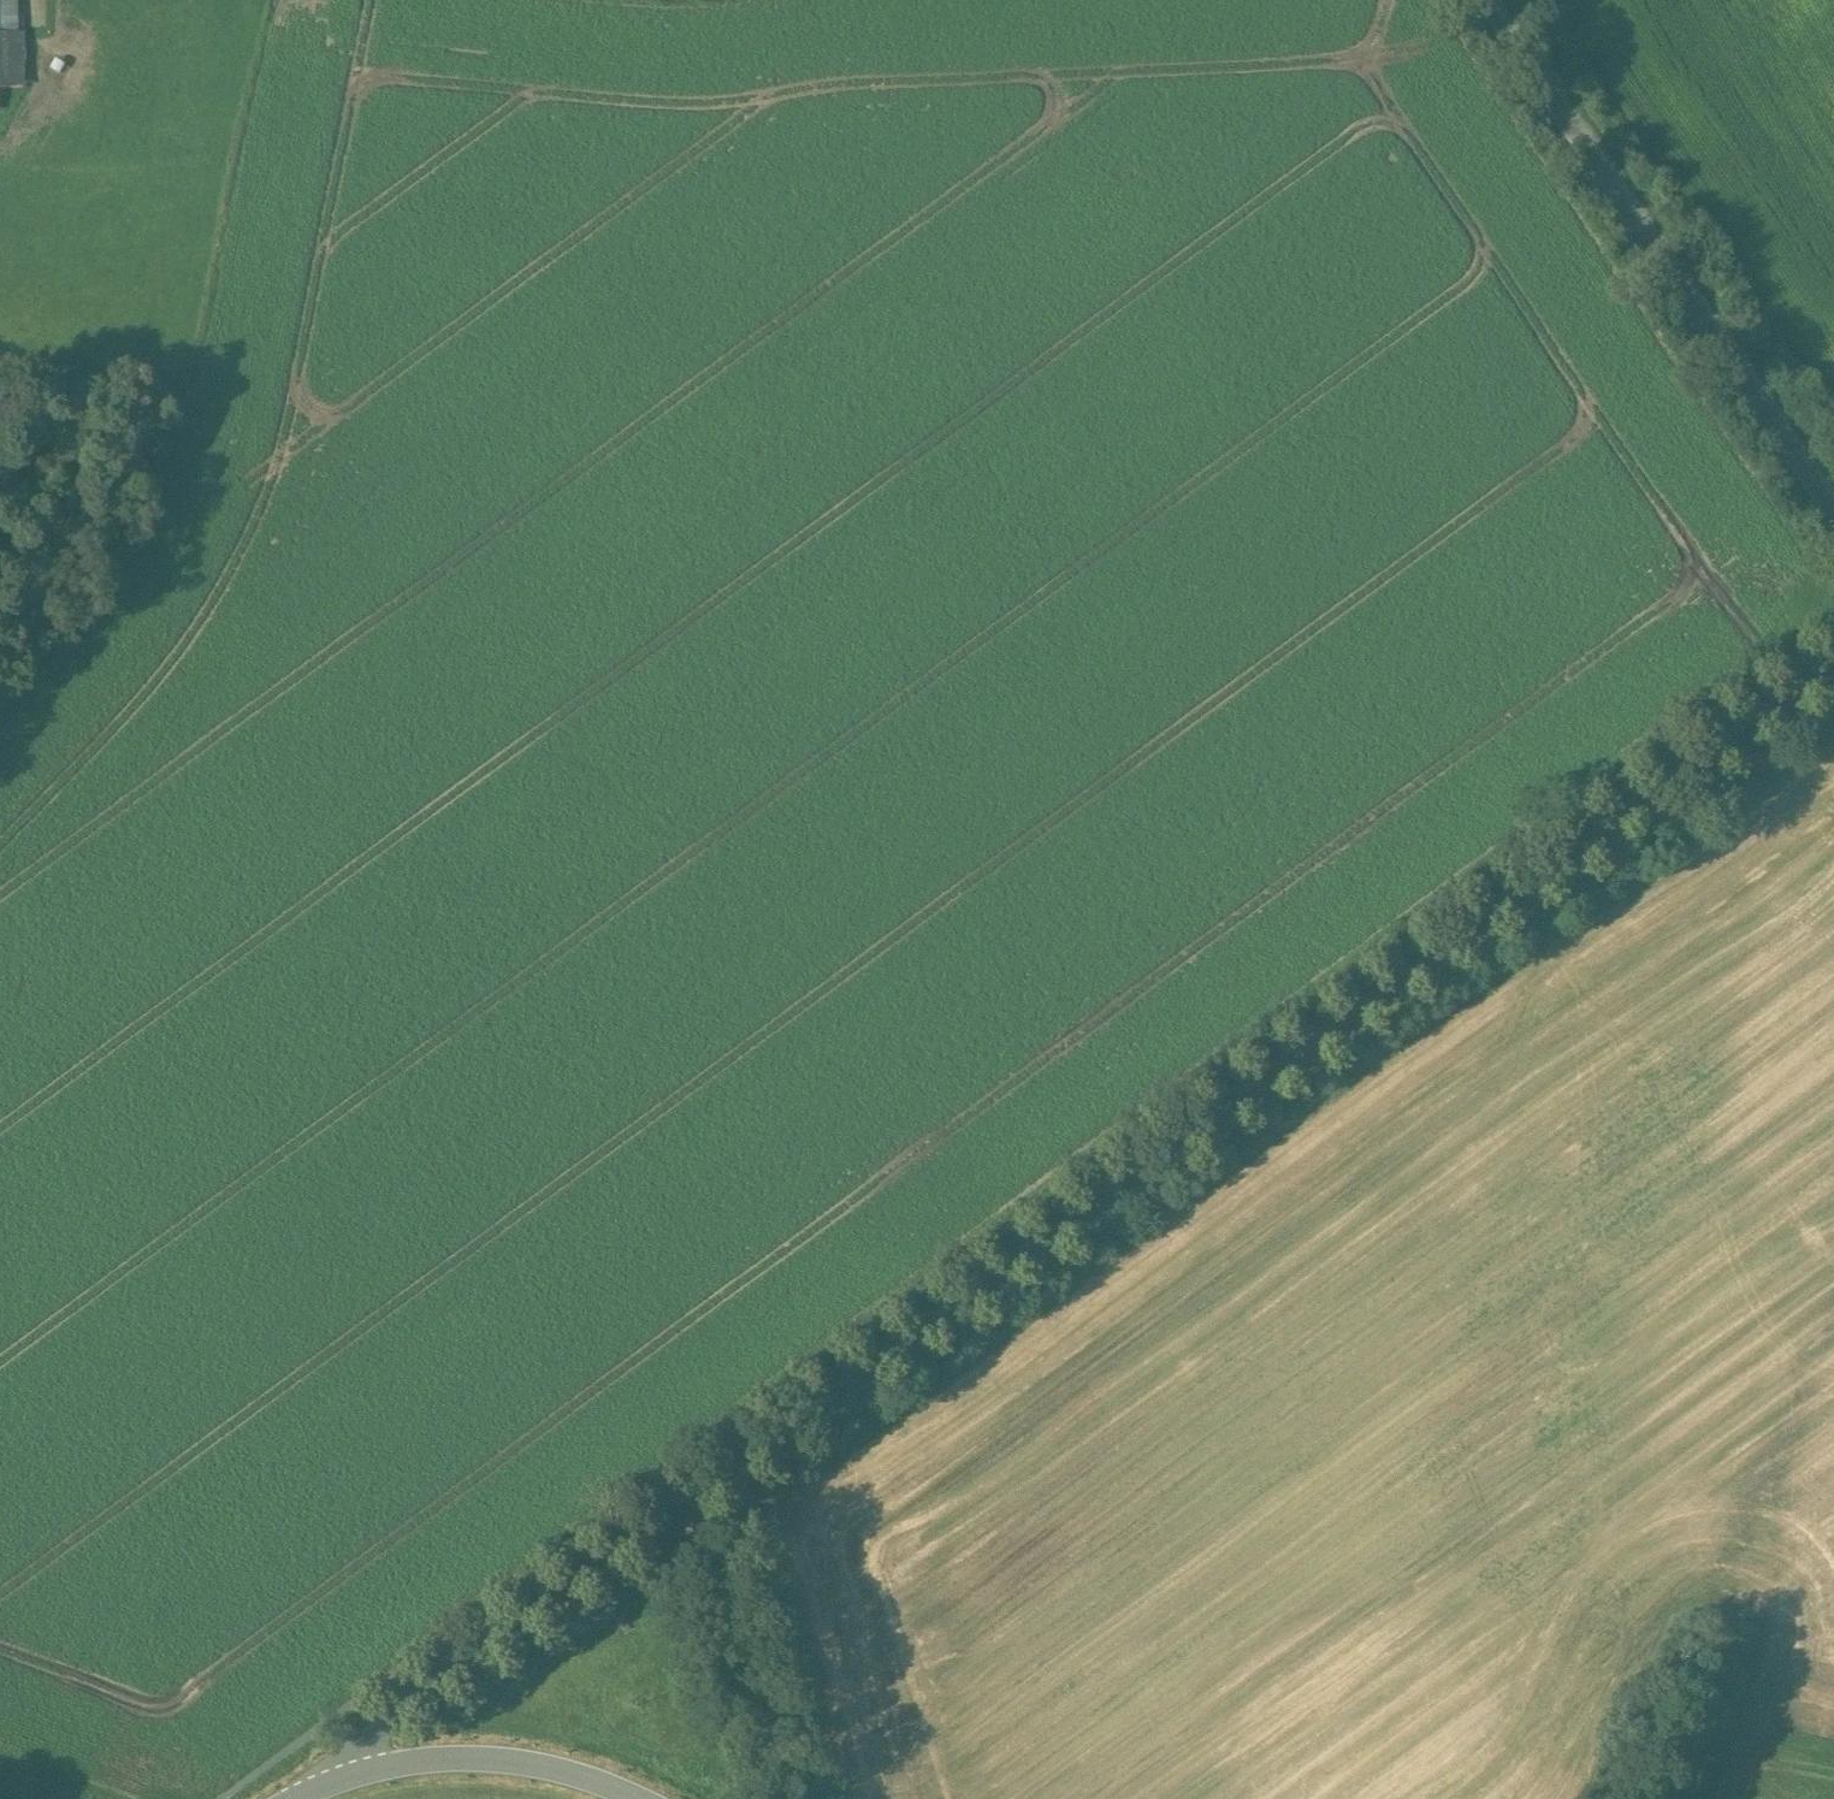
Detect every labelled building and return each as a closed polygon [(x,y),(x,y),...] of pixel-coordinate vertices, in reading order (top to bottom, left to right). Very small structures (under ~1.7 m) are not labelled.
[(0,35),(0,89),(26,89),(25,34),(0,35)]
